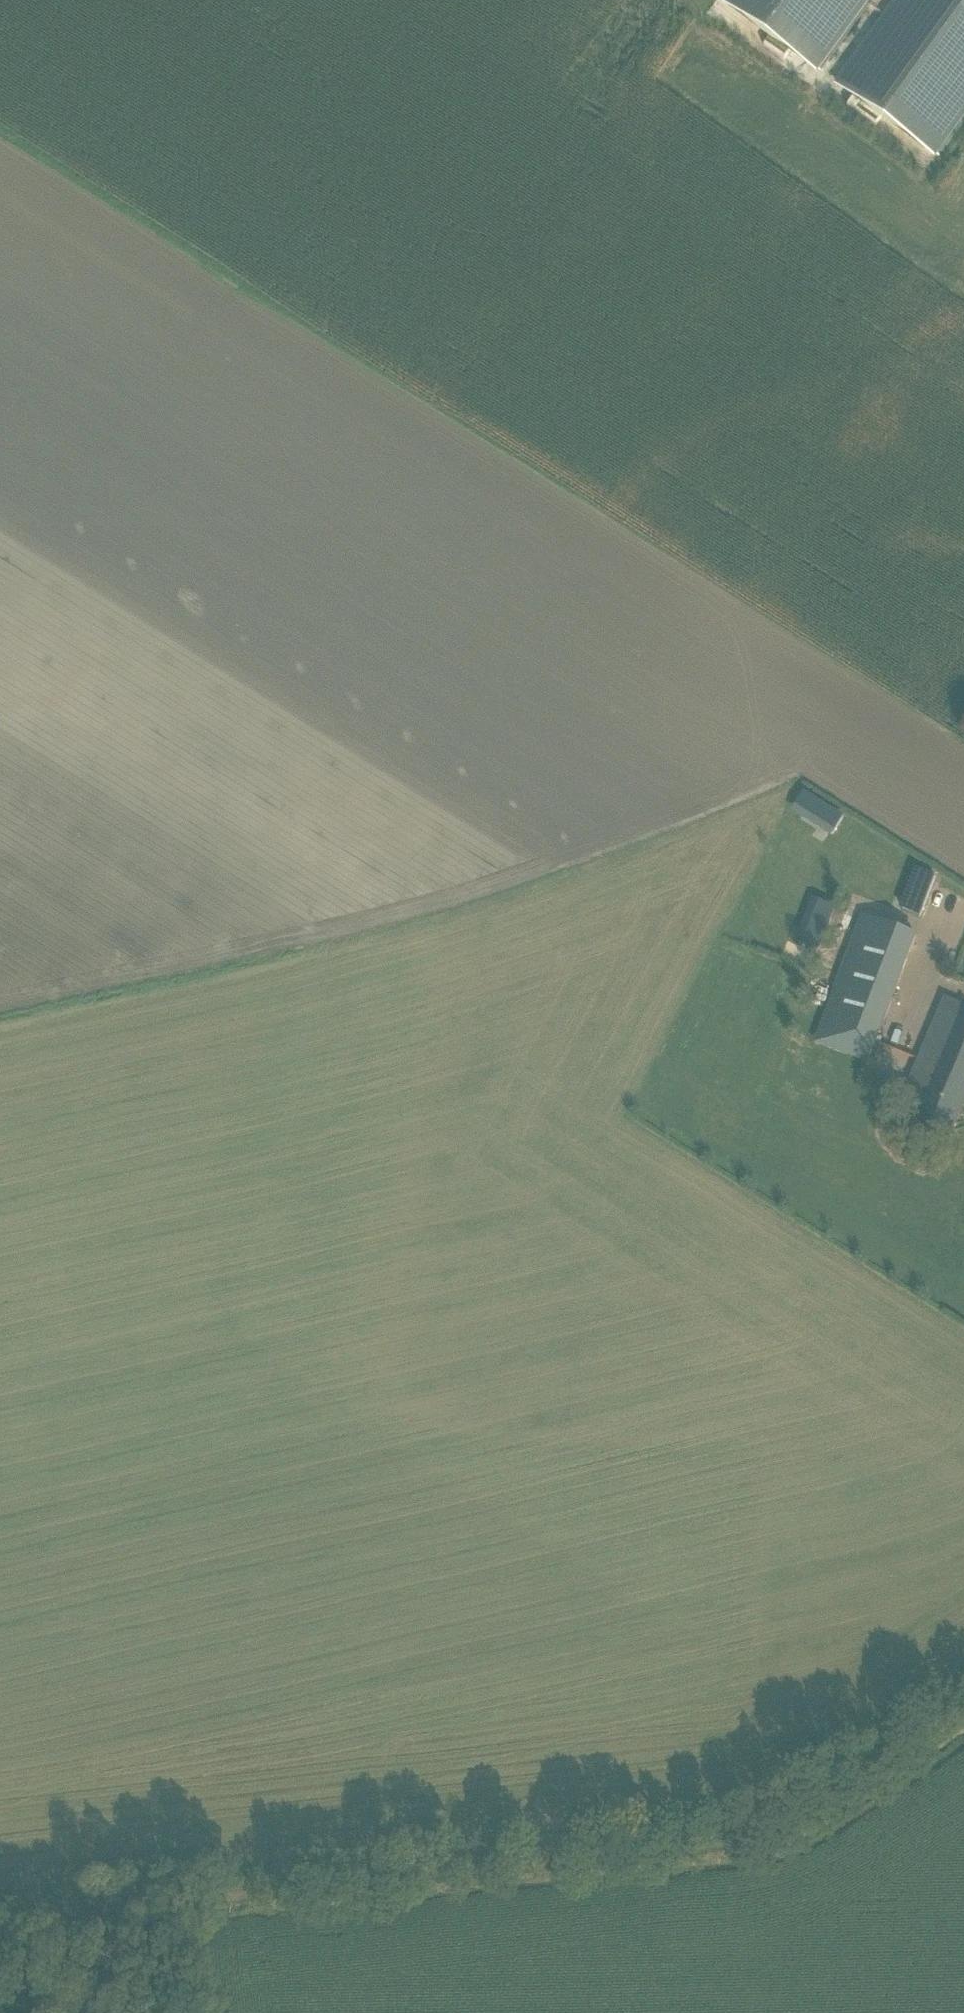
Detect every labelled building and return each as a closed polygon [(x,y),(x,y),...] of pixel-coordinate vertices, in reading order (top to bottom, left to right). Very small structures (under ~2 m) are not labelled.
[(815,66),(864,0),(724,0),(815,66)] [(941,155),(963,123),(963,14),(945,0),(900,0),(840,83),(941,155)] [(963,14),(963,0),(945,0),(963,14)] [(792,811),(832,835),(845,815),(805,790),(792,811)] [(918,869),(904,907),(903,910),(919,916),(920,913),(935,875),(918,869)] [(864,914),(856,935),(868,940),(909,956),(917,934),(877,919),(864,914)] [(880,1031),(909,956),(868,940),(856,935),(827,1010),(841,1016),(880,1031)] [(922,1099),(908,1130),(948,1147),(963,1110),(963,1010),(959,1021),(929,1008),(910,1053),(920,1057),(905,1092),(922,1099)] [(841,1016),(836,1030),(879,1046),(882,1037),(878,1035),(880,1031),(841,1016)]
